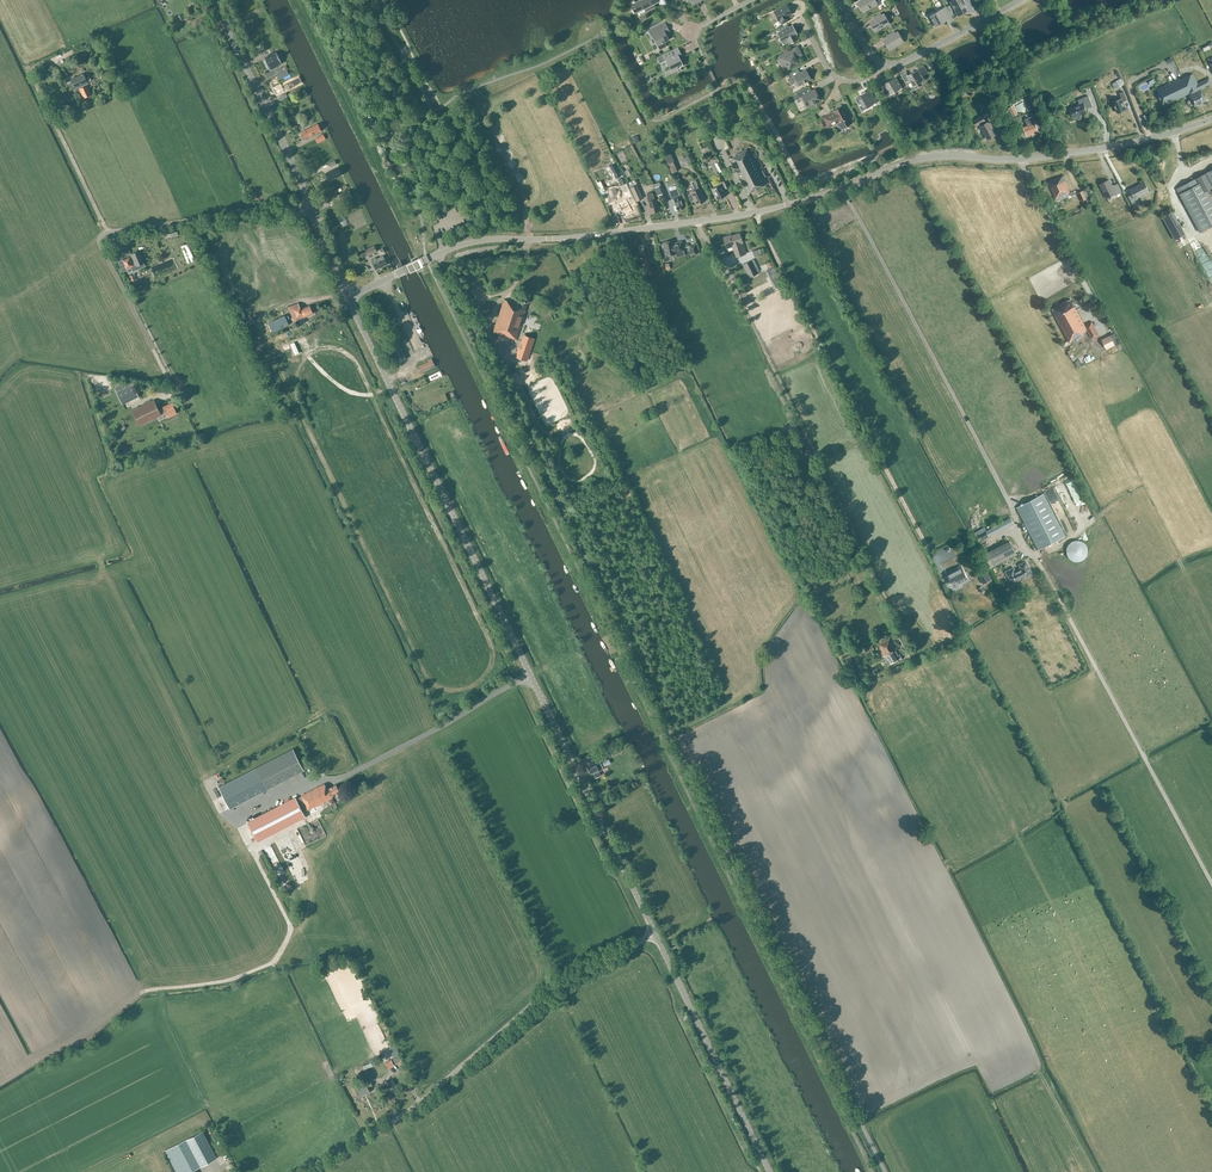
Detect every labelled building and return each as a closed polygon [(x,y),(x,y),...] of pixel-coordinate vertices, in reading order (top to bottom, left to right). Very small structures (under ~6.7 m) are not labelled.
[(632,4),(632,5),(630,5),(635,14),(639,11),(641,15),(656,7),(654,3),(658,1),(660,5),(661,4),(668,4),(666,0),(640,0),(636,2),(635,2),(635,1),(633,1),(632,2),(631,3),(632,4)] [(857,3),(863,12),(877,4),(875,0),(862,0),(857,3)] [(976,10),(970,0),(954,0),(951,2),(959,15),(958,14),(969,8),(971,13),(976,10)] [(791,14),(787,5),(787,6),(782,8),(782,7),(778,9),(778,10),(775,12),(774,12),(778,21),(779,20),(780,20),(782,24),(789,20),(787,16),(791,14)] [(946,7),(931,16),(936,26),(937,25),(936,24),(946,18),(949,23),(954,21),(946,7)] [(889,24),(883,14),(881,15),(880,14),(875,17),(876,18),(869,22),(875,32),(889,24)] [(657,20),(646,26),(648,29),(659,23),(657,20)] [(670,33),(664,22),(649,30),(652,36),(653,35),(660,49),(666,46),(664,42),(668,40),(666,35),(670,33)] [(787,39),(789,43),(790,43),(796,40),(797,38),(795,35),(796,34),(792,26),(789,28),(787,25),(779,29),(781,32),(779,33),(779,34),(782,40),(783,41),(787,39)] [(903,42),(897,32),(895,33),(894,32),(889,35),(890,36),(883,40),(889,50),(903,42)] [(88,55),(83,44),(71,50),(76,60),(88,55)] [(801,55),(797,47),(778,57),(783,66),(786,64),(788,68),(797,63),(795,58),(801,55)] [(672,71),(677,68),(678,71),(681,69),(680,67),(683,65),(681,61),(680,61),(676,55),(680,53),(678,48),(658,59),(660,63),(666,60),(672,71)] [(277,55),(276,52),(272,54),(272,53),(268,55),(268,56),(265,58),(266,60),(264,61),(267,67),(269,66),(270,70),(275,68),(274,67),(281,63),(280,61),(281,61),(278,54),(277,55)] [(907,76),(905,72),(901,75),(911,92),(919,87),(917,84),(924,80),(921,75),(927,72),(924,67),(907,76)] [(283,72),(281,68),(275,71),(279,80),(289,75),(287,70),(283,72)] [(797,86),(811,79),(806,70),(800,73),(798,69),(790,73),(792,76),(787,79),(790,85),(795,82),(797,86)] [(1195,106),(1206,100),(1200,88),(1211,82),(1209,77),(1198,83),(1193,73),(1180,79),(1179,78),(1166,84),(1165,84),(1162,85),(1162,86),(1157,88),(1159,93),(1157,94),(1163,106),(1189,93),(1195,106)] [(89,86),(88,83),(92,81),(89,76),(85,78),(83,75),(71,81),(75,89),(78,87),(84,99),(92,95),(88,86),(89,86)] [(274,87),(273,88),(276,95),(280,93),(280,94),(302,83),(299,77),(281,86),(281,84),(274,87)] [(883,80),(879,83),(888,100),(896,95),(894,92),(901,88),(896,78),(885,84),(883,80)] [(1116,89),(1124,84),(1121,78),(1112,83),(1116,89)] [(796,100),(801,97),(803,102),(805,102),(807,106),(811,104),(812,106),(817,103),(816,101),(820,99),(818,95),(819,95),(816,90),(815,90),(814,90),(809,92),(807,88),(793,95),(796,100)] [(855,99),(861,110),(877,102),(869,88),(864,90),(866,93),(855,99)] [(1126,109),(1123,101),(1127,100),(1123,91),(1119,93),(1121,98),(1113,101),(1118,113),(1126,109)] [(722,103),(733,97),(731,93),(720,98),(722,103)] [(1087,108),(1093,106),(1089,95),(1078,100),(1080,104),(1070,108),(1074,118),(1079,116),(1078,115),(1087,111),(1085,108),(1087,108)] [(1018,114),(1013,105),(1009,108),(1013,116),(1018,114)] [(847,117),(842,106),(833,111),(834,113),(824,118),(829,126),(838,121),(842,128),(851,123),(849,120),(850,120),(848,116),(847,117)] [(980,126),(987,138),(993,135),(993,136),(998,133),(994,128),(993,128),(989,121),(985,123),(984,121),(985,121),(983,116),(975,120),(977,125),(981,123),(982,125),(980,126)] [(1024,128),(1024,129),(1020,130),(1023,136),(1026,135),(1027,136),(1034,133),(1035,134),(1038,132),(1037,131),(1038,131),(1032,116),(1025,119),(1028,126),(1024,128)] [(305,139),(321,131),(317,124),(301,132),(305,139)] [(747,149),(735,155),(735,156),(730,159),(748,194),(766,185),(747,149)] [(770,160),(765,151),(759,154),(764,163),(770,160)] [(672,173),(678,170),(674,161),(668,164),(672,173)] [(719,161),(712,165),(716,174),(724,170),(719,161)] [(630,168),(624,171),(627,177),(633,174),(630,168)] [(1177,188),(1201,232),(1211,226),(1211,202),(1206,191),(1211,187),(1211,169),(1177,188)] [(329,182),(342,176),(340,173),(337,174),(335,171),(332,172),(332,171),(325,174),(329,182)] [(1055,199),(1069,193),(1062,176),(1048,183),(1055,199)] [(723,190),(729,187),(725,179),(719,182),(720,185),(712,189),(714,194),(715,194),(717,200),(726,196),(723,190)] [(1112,186),(1109,180),(1100,184),(1107,198),(1116,194),(1116,195),(1122,192),(1118,184),(1112,186)] [(701,202),(705,200),(699,188),(699,189),(697,184),(697,183),(696,181),(695,181),(692,182),(692,183),(695,190),(691,192),(691,193),(689,195),(689,196),(691,201),(692,201),(695,200),(697,205),(701,203),(701,202)] [(1149,191),(1145,182),(1130,190),(1135,199),(1149,191)] [(637,202),(643,198),(637,185),(630,188),(637,202)] [(665,192),(661,185),(655,187),(658,195),(660,194),(664,203),(669,201),(665,192)] [(678,210),(684,208),(680,196),(681,196),(678,188),(669,191),(671,199),(674,198),(676,206),(675,206),(676,210),(678,210)] [(1090,199),(1086,190),(1077,193),(1082,202),(1086,200),(1090,199)] [(348,192),(338,196),(342,203),(351,199),(348,192)] [(651,213),(660,211),(657,199),(655,200),(653,195),(652,192),(647,194),(649,202),(648,202),(651,213)] [(623,214),(625,217),(633,213),(626,200),(616,205),(615,202),(609,205),(614,215),(620,212),(621,215),(623,214)] [(731,235),(723,237),(727,248),(733,246),(736,257),(746,254),(742,243),(743,243),(739,233),(731,236),(731,235)] [(672,240),(663,242),(667,256),(675,254),(675,253),(684,251),(682,241),(673,244),(672,240)] [(646,243),(638,245),(640,255),(643,255),(644,257),(641,257),(644,271),(650,270),(647,254),(649,253),(646,243)] [(368,255),(377,250),(375,245),(366,250),(363,245),(359,247),(364,257),(368,255)] [(145,266),(139,252),(139,251),(131,255),(131,257),(118,263),(122,272),(131,269),(132,272),(145,266)] [(372,260),(377,269),(387,264),(385,259),(383,260),(382,257),(376,259),(375,258),(372,260)] [(743,264),(749,277),(758,273),(751,260),(743,264)] [(785,287),(774,267),(765,272),(771,281),(775,288),(777,287),(778,290),(785,287)] [(517,340),(519,334),(518,334),(526,310),(525,309),(530,293),(524,291),(520,303),(510,300),(510,301),(504,299),(494,332),(517,340)] [(1092,338),(1100,334),(1092,321),(1085,325),(1070,299),(1051,310),(1070,342),(1083,334),(1082,332),(1087,329),(1092,338)] [(295,322),(314,313),(310,305),(301,309),(299,303),(288,308),(289,309),(285,310),(287,314),(286,314),(288,319),(293,317),(295,322)] [(268,322),(272,331),(289,324),(284,315),(268,322)] [(1115,344),(1110,334),(1101,339),(1106,349),(1115,344)] [(523,339),(516,358),(527,361),(533,343),(523,339)] [(399,362),(406,359),(399,343),(392,347),(399,362)] [(422,372),(435,366),(432,361),(420,367),(422,372)] [(139,396),(131,380),(123,384),(122,381),(114,386),(123,404),(139,396)] [(159,410),(154,399),(132,410),(140,426),(162,415),(162,414),(165,412),(168,418),(177,413),(176,410),(172,402),(163,406),(163,408),(159,410)] [(1065,536),(1059,525),(1043,494),(1017,507),(1033,539),(1038,549),(1065,536)] [(1014,522),(1011,518),(986,531),(979,534),(982,539),(988,536),(989,536),(1008,526),(1008,525),(1014,522)] [(1082,541),(1081,540),(1080,540),(1079,540),(1078,540),(1077,540),(1075,540),(1074,540),(1073,540),(1072,541),(1071,542),(1070,542),(1069,543),(1069,544),(1068,545),(1067,546),(1067,547),(1067,548),(1067,550),(1066,551),(1067,552),(1067,553),(1067,554),(1068,555),(1068,556),(1069,557),(1070,558),(1071,559),(1072,559),(1072,560),(1073,560),(1074,561),(1075,561),(1076,561),(1078,561),(1079,561),(1080,561),(1081,560),(1082,560),(1083,559),(1084,558),(1085,557),(1086,556),(1087,555),(1087,554),(1087,553),(1088,552),(1088,551),(1088,550),(1088,549),(1088,548),(1088,547),(1087,546),(1087,545),(1086,544),(1085,543),(1084,542),(1082,541)] [(984,556),(991,569),(1018,554),(1010,541),(984,556)] [(1008,577),(1009,576),(1013,584),(1033,574),(1026,561),(1021,564),(1023,568),(1016,572),(1014,568),(1006,572),(1008,577)] [(960,582),(968,578),(962,566),(954,570),(954,572),(948,575),(953,583),(959,580),(960,582)] [(894,634),(907,657),(912,654),(899,631),(894,634)] [(899,654),(896,649),(897,649),(890,637),(877,644),(883,656),(885,655),(889,663),(897,659),(896,656),(899,654)] [(875,651),(872,645),(861,651),(864,657),(875,651)] [(622,752),(619,744),(610,747),(613,756),(622,752)] [(293,749),(219,787),(230,808),(304,770),(293,749)] [(594,773),(596,778),(601,775),(599,771),(598,769),(602,767),(600,762),(602,761),(600,757),(594,760),(596,764),(588,768),(591,775),(594,773)] [(327,789),(324,784),(302,796),(302,797),(297,799),(296,799),(248,823),(257,841),(305,816),(303,812),(309,810),(333,798),(332,796),(339,792),(336,785),(327,789)] [(402,1060),(397,1051),(392,1053),(394,1056),(392,1057),(396,1063),(402,1060)] [(394,1065),(391,1059),(385,1062),(388,1068),(394,1065)] [(373,1066),(372,1062),(354,1070),(355,1073),(373,1066)] [(368,1088),(373,1086),(371,1082),(355,1089),(359,1097),(370,1091),(368,1088)] [(203,1131),(187,1139),(201,1167),(217,1158),(203,1131)] [(187,1139),(165,1150),(177,1171),(196,1171),(195,1170),(201,1167),(187,1139)]
